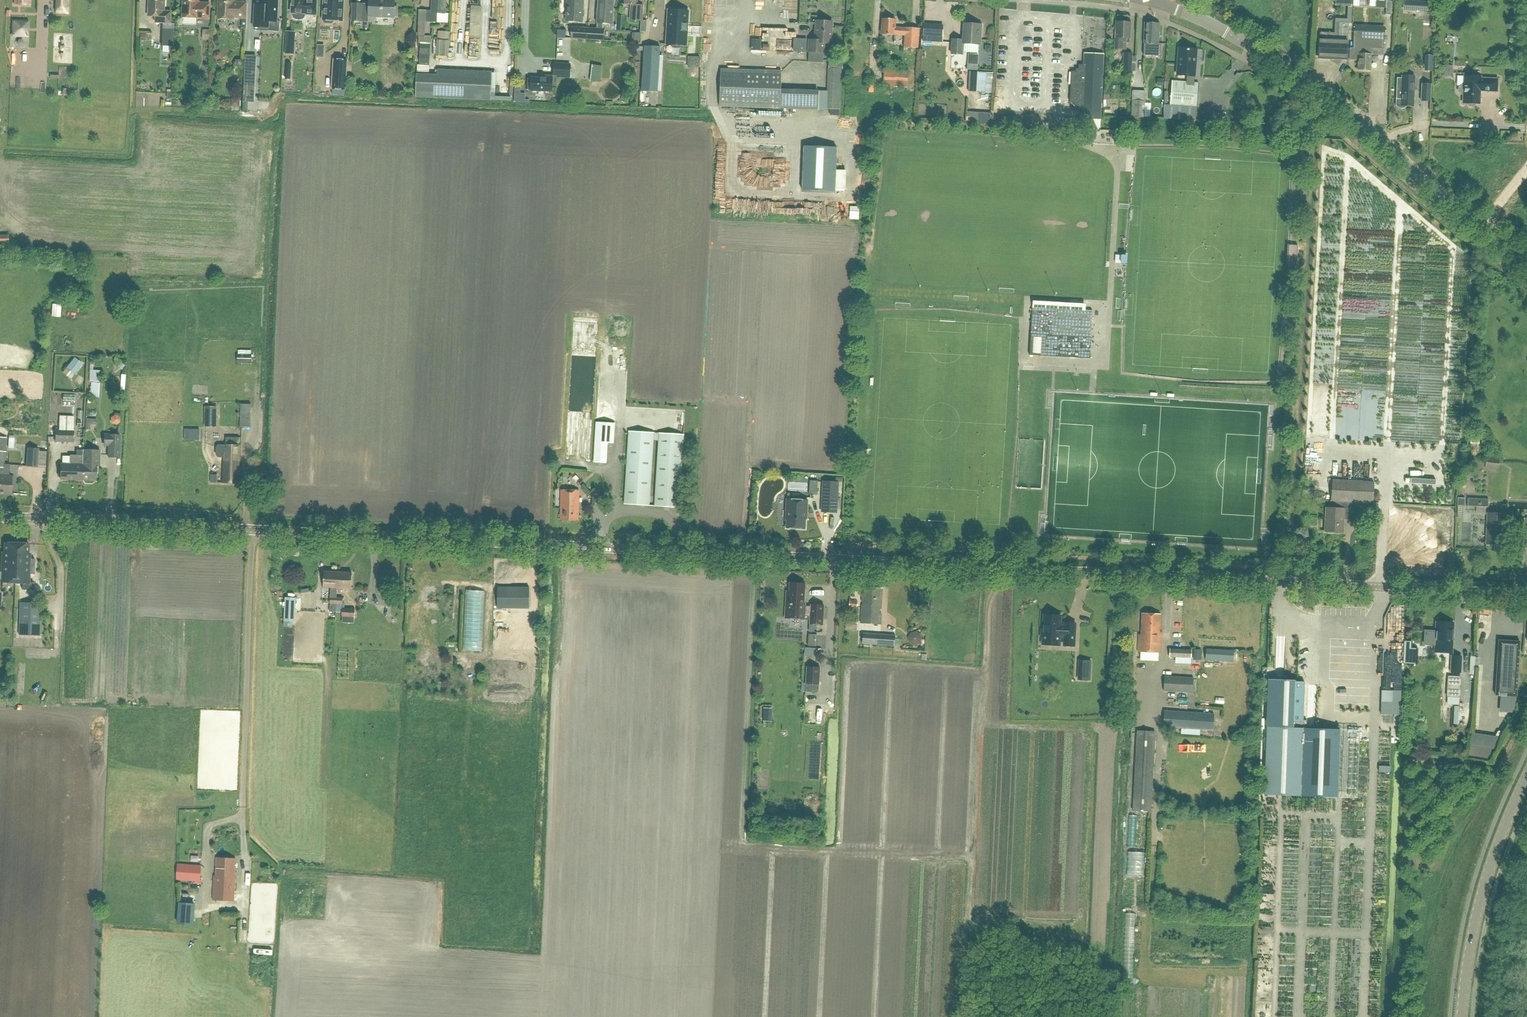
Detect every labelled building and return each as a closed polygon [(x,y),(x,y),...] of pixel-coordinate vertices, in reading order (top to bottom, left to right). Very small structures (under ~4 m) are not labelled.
[(54,14),(68,15),(69,0),(55,0),(54,14)] [(162,24),(162,40),(175,41),(176,24),(171,24),(171,12),(171,15),(165,15),(166,0),(149,0),(148,3),(149,3),(149,7),(148,7),(148,16),(156,17),(156,23),(162,24)] [(210,4),(202,3),(202,5),(199,5),(199,0),(183,0),(182,26),(183,18),(209,19),(210,4)] [(238,20),(238,18),(244,18),(244,21),(242,21),(242,29),(246,29),(247,18),(246,18),(247,3),(235,2),(235,0),(221,0),(221,2),(218,2),(217,26),(218,26),(218,19),(238,20)] [(256,31),(270,31),(270,22),(279,22),(280,0),(264,0),(264,6),(258,6),(256,31)] [(294,17),(295,18),(297,19),(301,19),(303,19),(304,17),(305,15),(305,14),(306,14),(306,15),(317,15),(317,0),(292,0),(291,13),(293,13),(293,15),(294,17)] [(323,20),(324,20),(324,22),(325,23),(332,23),(333,22),(333,21),(343,21),(344,0),(324,0),(323,20)] [(395,6),(395,0),(370,0),(370,17),(395,17),(395,15),(398,15),(398,6),(395,6)] [(446,0),(432,0),(432,11),(426,11),(426,23),(437,23),(438,14),(445,15),(446,0)] [(584,0),(567,0),(566,21),(582,22),(584,0)] [(612,24),(614,1),(599,0),(597,23),(612,24)] [(623,4),(631,5),(630,20),(642,21),(643,6),(637,5),(637,0),(623,0),(623,4)] [(361,22),(362,3),(352,3),(351,21),(361,22)] [(686,46),(688,11),(668,10),(666,45),(686,46)] [(894,35),(905,36),(904,47),(918,48),(919,28),(905,27),(905,28),(895,27),(896,19),(882,18),(881,35),(894,36),(894,35)] [(831,44),(832,22),(816,21),(815,40),(809,40),(808,52),(823,53),(824,43),(831,44)] [(12,22),(12,32),(28,33),(29,22),(12,22)] [(1131,22),(1116,22),(1115,38),(1115,49),(1126,50),(1126,38),(1130,39),(1131,22)] [(964,23),(963,41),(959,40),(952,39),(951,54),(958,55),(963,55),(963,52),(978,52),(978,45),(981,45),(982,35),(979,35),(979,30),(981,30),(981,26),(979,26),(980,24),(964,23)] [(1145,23),(1144,44),(1152,44),(1151,53),(1157,53),(1158,44),(1159,23),(1145,23)] [(1319,40),(1318,58),(1347,59),(1347,58),(1349,23),(1339,23),(1338,41),(1319,40)] [(587,40),(588,28),(572,28),(571,39),(587,40)] [(604,29),(588,28),(587,40),(603,41),(604,29)] [(211,30),(203,29),(203,39),(210,40),(211,30)] [(292,30),(289,54),(300,56),(303,32),(292,30)] [(441,31),(440,39),(450,40),(451,32),(441,31)] [(1350,48),(1349,56),(1355,56),(1355,60),(1358,60),(1358,70),(1370,70),(1371,54),(1371,48),(1383,49),(1384,33),(1354,31),(1353,48),(1350,48)] [(566,32),(558,32),(557,39),(566,40),(566,32)] [(794,38),(793,52),(806,53),(807,39),(794,38)] [(567,53),(574,45),(569,40),(561,48),(567,53)] [(752,45),(752,48),(782,49),(782,41),(761,41),(761,45),(752,45)] [(420,44),(419,64),(429,64),(430,44),(420,44)] [(658,92),(660,48),(644,47),(642,92),(658,92)] [(1198,83),(1194,83),(1194,76),(1195,76),(1197,49),(1179,48),(1177,75),(1187,76),(1186,82),(1172,81),(1170,105),(1196,107),(1198,83)] [(1081,111),(1081,113),(1081,119),(1088,119),(1101,120),(1103,54),(1084,53),(1083,65),(1078,65),(1078,69),(1076,69),(1075,72),(1071,71),(1070,102),(1078,111),(1081,111)] [(1133,53),(1124,53),(1123,76),(1132,76),(1132,71),(1135,71),(1135,56),(1133,56),(1133,53)] [(245,55),(242,102),(253,102),(256,56),(245,55)] [(332,89),(345,90),(347,61),(334,60),(332,89)] [(553,86),(556,86),(556,78),(570,78),(571,71),(576,72),(576,65),(554,64),(553,76),(544,76),(544,78),(531,77),(531,78),(528,78),(528,89),(531,90),(531,91),(552,92),(553,86)] [(601,65),(592,64),(590,80),(599,81),(601,65)] [(417,75),(429,76),(430,65),(417,65),(417,75)] [(1445,65),(1445,76),(1453,76),(1453,66),(1445,65)] [(493,72),(438,69),(438,80),(417,79),(416,98),(491,100),(493,72)] [(719,106),(780,109),(782,71),(721,69),(719,106)] [(908,88),(908,71),(884,70),(883,86),(908,88)] [(58,72),(50,72),(49,80),(58,80),(58,72)] [(991,93),(992,73),(969,72),(968,92),(991,93)] [(1397,78),(1396,106),(1398,108),(1401,109),(1404,108),(1407,106),(1413,106),(1414,77),(1402,76),(1402,78),(1397,78)] [(1497,92),(1497,79),(1481,79),(1481,77),(1464,76),(1463,86),(1461,86),(1459,87),(1458,90),(1459,92),(1461,94),(1463,94),(1463,103),(1468,103),(1468,105),(1470,106),(1472,106),(1475,105),(1475,104),(1480,104),(1480,95),(1482,91),(1497,92)] [(1430,101),(1431,84),(1422,84),(1421,101),(1430,101)] [(1100,128),(1101,120),(1088,119),(1088,128),(1100,128)] [(837,147),(804,146),(802,191),(835,192),(835,190),(836,170),(837,147)] [(0,235),(0,243),(8,243),(8,235),(0,235)] [(53,303),(53,316),(62,316),(62,303),(53,303)] [(1090,359),(1093,311),(1032,307),(1029,355),(1090,359)] [(574,317),(565,461),(590,462),(599,318),(574,317)] [(218,354),(219,343),(208,342),(207,353),(218,354)] [(252,355),(237,354),(237,364),(252,364),(252,355)] [(74,357),(66,368),(74,375),(82,364),(74,357)] [(197,377),(196,365),(188,365),(189,377),(197,377)] [(98,367),(92,366),(90,391),(87,391),(87,397),(98,397),(100,375),(98,375),(98,367)] [(205,427),(216,427),(216,407),(206,407),(205,427)] [(120,425),(123,419),(114,415),(112,422),(120,425)] [(59,416),(59,429),(55,429),(55,442),(73,443),(74,431),(74,416),(59,416)] [(614,444),(615,424),(596,422),(594,462),(606,463),(607,443),(614,444)] [(251,445),(252,430),(244,430),(244,445),(251,445)] [(679,508),(684,436),(629,432),(625,504),(679,508)] [(1470,443),(1479,444),(1480,434),(1471,433),(1470,443)] [(110,438),(108,458),(120,459),(121,439),(110,438)] [(225,458),(224,484),(239,484),(241,446),(225,445),(225,446),(219,446),(217,447),(217,455),(219,458),(225,458)] [(38,449),(27,448),(26,466),(37,467),(38,449)] [(83,456),(82,481),(84,481),(84,482),(86,483),(92,484),(93,482),(93,481),(96,481),(96,460),(100,460),(100,451),(84,451),(83,456)] [(82,481),(83,456),(70,455),(69,465),(61,464),(60,480),(82,481)] [(1500,458),(1487,456),(1485,468),(1498,470),(1500,458)] [(5,465),(4,468),(0,468),(0,472),(0,492),(11,493),(12,476),(9,476),(10,465),(5,465)] [(1334,508),(1326,507),(1325,531),(1343,532),(1343,520),(1352,520),(1353,502),(1372,503),(1373,482),(1332,480),(1331,501),(1334,501),(1334,508)] [(790,491),(809,491),(809,483),(790,482),(790,491)] [(823,482),(822,512),(836,512),(838,483),(823,482)] [(578,521),(579,491),(561,491),(561,520),(578,521)] [(787,520),(787,528),(805,529),(805,519),(806,519),(807,501),(787,500),(786,520),(787,520)] [(1505,515),(1488,514),(1486,543),(1504,544),(1505,515)] [(15,583),(16,543),(4,543),(4,553),(2,552),(1,572),(0,572),(0,579),(1,579),(1,582),(15,583)] [(28,544),(16,543),(15,583),(29,583),(29,574),(34,574),(34,565),(29,565),(30,554),(28,553),(28,544)] [(53,566),(54,554),(46,554),(45,566),(53,566)] [(336,604),(337,598),(337,593),(338,572),(324,572),(324,587),(331,588),(330,613),(336,614),(336,604)] [(337,593),(341,593),(342,588),(351,589),(352,573),(338,572),(337,593)] [(822,625),(824,605),(811,605),(811,609),(805,608),(805,604),(804,603),(805,584),(790,583),(789,591),(786,591),(785,618),(804,619),(804,615),(810,615),(810,624),(822,625)] [(529,588),(498,587),(498,608),(529,608),(529,588)] [(881,609),(883,588),(863,587),(862,601),(863,602),(863,605),(862,605),(861,623),(881,625),(881,613),(879,613),(880,609),(881,609)] [(293,598),(293,611),(302,611),(303,598),(293,598)] [(20,603),(19,635),(39,636),(40,612),(36,611),(36,604),(20,603)] [(343,608),(342,617),(355,618),(355,609),(343,608)] [(1113,613),(1115,626),(1124,625),(1122,611),(1113,613)] [(1141,614),(1141,634),(1138,634),(1138,652),(1161,653),(1162,632),(1160,632),(1160,614),(1141,614)] [(1065,623),(1065,626),(1060,626),(1060,616),(1044,615),(1043,629),(1041,629),(1041,638),(1043,638),(1042,645),(1059,645),(1060,636),(1064,636),(1064,646),(1074,646),(1075,623),(1065,623)] [(335,621),(329,620),(325,620),(325,632),(335,632),(335,621)] [(1454,623),(1436,622),(1434,652),(1452,653),(1454,623)] [(862,644),(894,646),(895,635),(863,633),(862,644)] [(808,650),(816,650),(817,636),(808,636),(808,650)] [(1520,641),(1499,640),(1496,695),(1517,696),(1520,641)] [(1206,648),(1205,660),(1233,662),(1234,650),(1206,648)] [(1169,649),(1169,657),(1191,658),(1191,649),(1180,649),(1181,649),(1169,649)] [(1201,660),(1202,650),(1194,649),(1193,660),(1201,660)] [(1462,656),(1452,656),(1451,672),(1461,672),(1462,656)] [(1091,661),(1078,660),(1078,681),(1090,681),(1091,661)] [(805,692),(818,693),(821,693),(822,684),(819,684),(820,668),(807,667),(805,692)] [(1192,693),(1193,678),(1164,676),(1163,691),(1192,693)] [(1293,727),(1293,721),(1303,722),(1304,681),(1294,681),(1294,680),(1268,679),(1267,727),(1264,795),(1300,796),(1337,797),(1340,729),(1303,728),(1293,727)] [(899,696),(900,707),(915,706),(915,695),(899,696)] [(1214,714),(1164,711),(1163,727),(1213,730),(1214,714)] [(1151,812),(1155,732),(1137,731),(1133,811),(1151,812)] [(1498,736),(1472,732),(1470,745),(1496,749),(1498,736)] [(215,876),(214,876),(213,900),(234,901),(236,877),(235,877),(236,859),(217,858),(215,876)] [(177,880),(186,881),(186,882),(201,882),(201,865),(187,864),(187,865),(178,864),(177,880)] [(178,902),(177,924),(194,925),(196,904),(178,902)]
